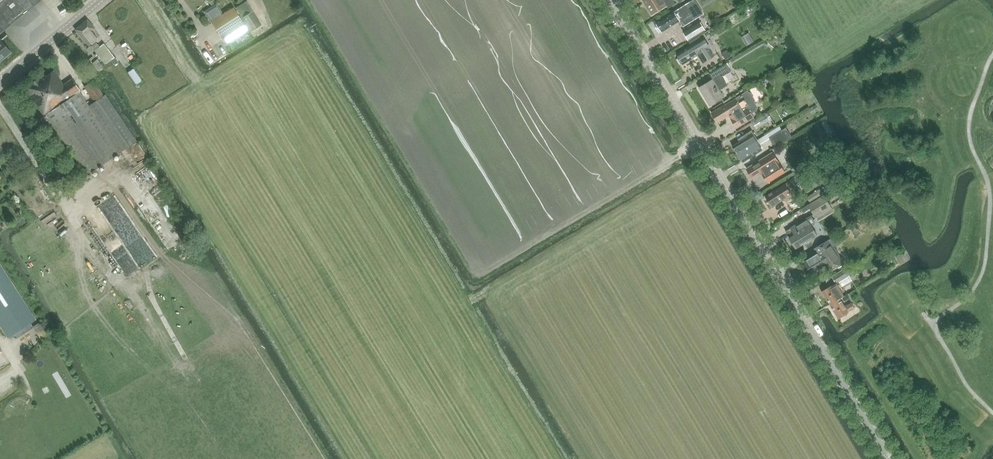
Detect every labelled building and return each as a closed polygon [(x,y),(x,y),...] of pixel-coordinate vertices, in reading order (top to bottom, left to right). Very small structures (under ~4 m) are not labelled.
[(40,0),(0,0),(0,33),(40,0)] [(234,7),(241,17),(242,16),(251,31),(262,23),(247,0),(246,0),(234,7)] [(652,15),(666,6),(667,8),(675,4),(673,0),(653,0),(645,4),(652,15)] [(683,26),(695,19),(686,4),(656,22),(662,32),(680,21),(683,26)] [(234,7),(212,21),(226,43),(248,29),(241,17),(234,7)] [(77,31),(89,46),(97,39),(91,31),(95,28),(87,19),(75,29),(77,31)] [(689,40),(706,30),(700,21),(683,32),(689,40)] [(773,47),(777,40),(771,36),(767,43),(773,47)] [(682,62),(683,64),(699,54),(701,58),(703,62),(714,56),(703,38),(701,39),(677,54),(679,57),(677,58),(680,63),(682,62)] [(0,39),(0,59),(4,56),(5,57),(11,52),(0,39)] [(91,47),(93,49),(105,64),(114,57),(103,43),(100,46),(96,42),(91,47)] [(93,63),(98,70),(103,67),(98,59),(93,63)] [(710,73),(713,79),(699,88),(710,106),(724,97),(720,89),(727,85),(722,76),(731,70),(726,63),(710,73)] [(134,68),(127,73),(136,84),(142,80),(134,68)] [(120,152),(88,106),(79,92),(81,91),(72,79),(63,85),(54,71),(46,76),(44,73),(25,87),(44,116),(46,114),(86,174),(120,152)] [(799,77),(791,80),(794,90),(803,87),(799,77)] [(103,95),(93,80),(84,86),(94,101),(103,95)] [(725,105),(725,104),(711,112),(718,122),(729,115),(737,128),(754,117),(752,114),(758,110),(757,109),(758,106),(755,102),(755,100),(751,92),(749,92),(748,91),(725,105)] [(105,94),(88,106),(120,152),(137,141),(105,94)] [(752,122),(752,123),(756,129),(772,119),(767,112),(752,122)] [(770,137),(775,147),(792,136),(787,127),(770,137)] [(733,146),(737,153),(757,141),(758,140),(752,130),(738,139),(740,141),(733,146)] [(757,141),(737,153),(743,162),(763,150),(757,141)] [(747,168),(753,178),(760,173),(763,177),(765,176),(769,182),(786,171),(774,151),(747,168)] [(765,196),(768,200),(767,204),(771,205),(772,206),(784,199),(786,202),(794,197),(785,183),(765,196)] [(807,196),(810,202),(821,196),(817,190),(807,196)] [(817,218),(833,209),(824,195),(809,205),(817,218)] [(817,223),(812,215),(786,231),(796,248),(817,235),(812,226),(817,223)] [(857,236),(867,230),(861,219),(850,226),(857,236)] [(820,253),(805,262),(812,274),(818,270),(819,270),(822,268),(821,268),(829,263),(832,269),(841,264),(841,263),(843,261),(838,253),(829,240),(817,248),(820,253)] [(129,241),(115,250),(99,262),(107,273),(137,252),(129,241)] [(8,337),(36,319),(0,264),(0,326),(8,337)] [(832,276),(836,283),(832,285),(822,290),(831,304),(840,298),(844,296),(839,288),(842,287),(839,281),(849,275),(845,269),(832,276)] [(840,298),(831,304),(839,318),(848,312),(848,311),(854,308),(851,303),(845,306),(840,298)]
